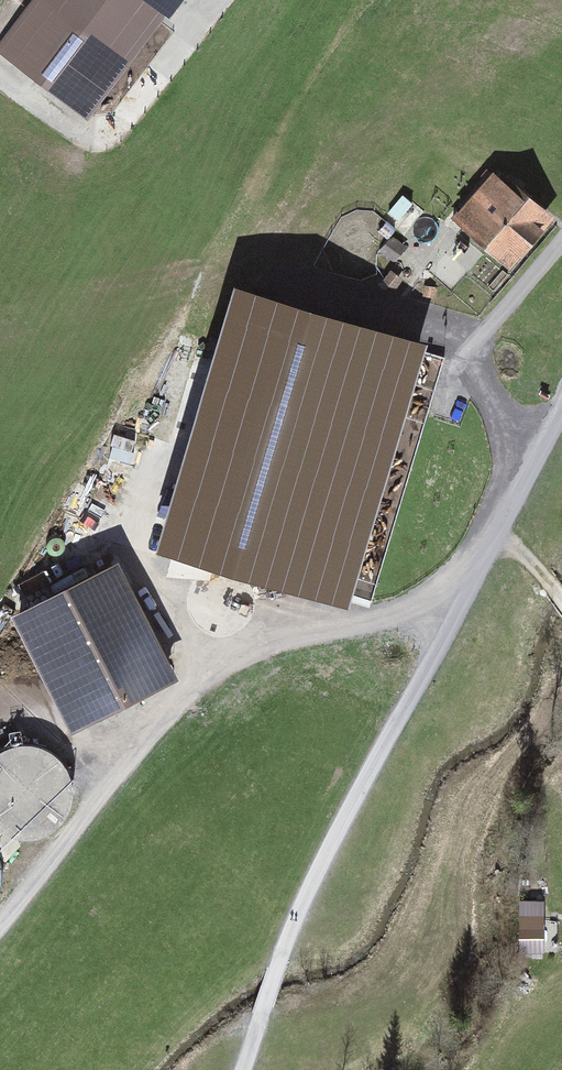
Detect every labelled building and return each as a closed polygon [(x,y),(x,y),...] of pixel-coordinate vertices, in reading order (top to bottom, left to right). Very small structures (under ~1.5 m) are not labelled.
[(0,51),(0,61),(97,136),(174,36),(166,30),(189,0),(39,0),(0,51)] [(555,223),(494,171),(451,220),(512,273),(555,223)] [(267,453),(286,392),(192,363),(173,423),(267,453)] [(116,565),(7,617),(65,735),(173,683),(116,565)] [(0,755),(0,839),(13,846),(37,847),(58,836),(72,816),(76,792),(67,770),(50,753),(26,747),(3,753),(0,755)] [(543,902),(519,902),(519,955),(544,955),(543,902)]
